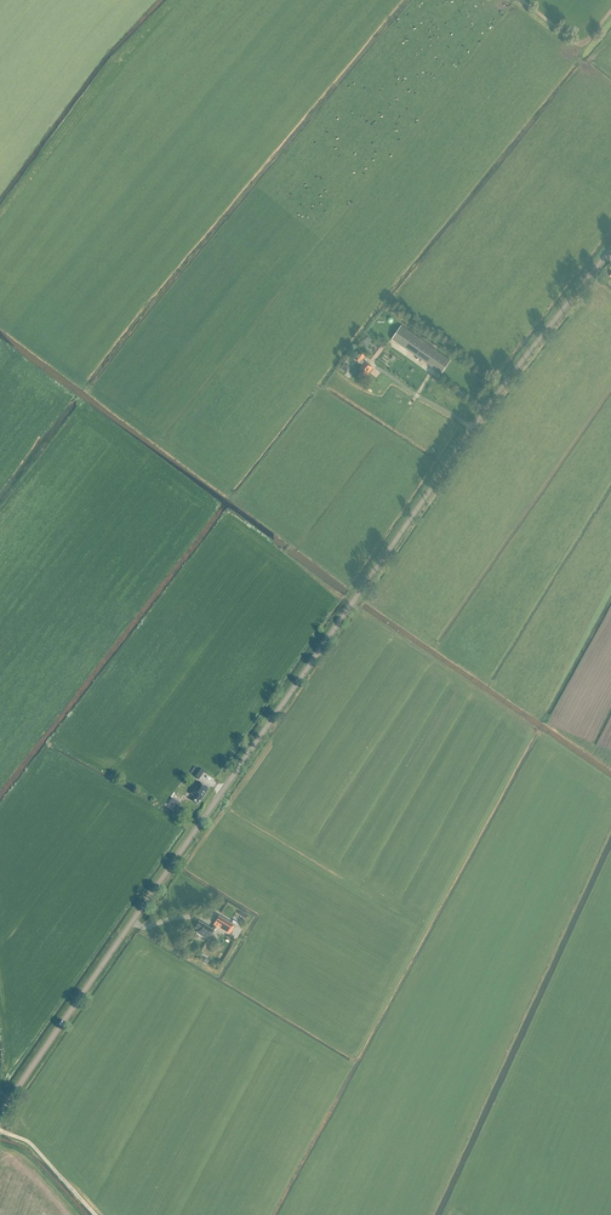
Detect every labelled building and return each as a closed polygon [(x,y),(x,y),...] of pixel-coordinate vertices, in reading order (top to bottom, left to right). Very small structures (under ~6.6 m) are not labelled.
[(440,375),(450,361),(400,326),(391,340),(440,375)] [(366,339),(362,336),(360,341),(363,343),(362,345),(368,349),(373,341),(367,338),(366,339)] [(364,363),(361,361),(364,357),(359,353),(353,360),(359,364),(361,366),(359,369),(361,371),(357,377),(361,380),(362,378),(364,379),(372,369),(364,362),(364,363)] [(203,772),(197,768),(197,769),(193,775),(192,775),(198,780),(203,772)] [(200,801),(201,801),(209,789),(198,782),(190,794),(194,797),(192,801),(198,805),(200,801)] [(179,804),(172,799),(169,805),(175,809),(179,804)] [(246,919),(249,915),(241,909),(238,913),(246,919)] [(229,935),(234,926),(218,917),(213,925),(214,926),(211,930),(202,924),(202,925),(198,923),(195,929),(198,931),(196,933),(208,941),(214,931),(213,931),(216,927),(229,935)]
